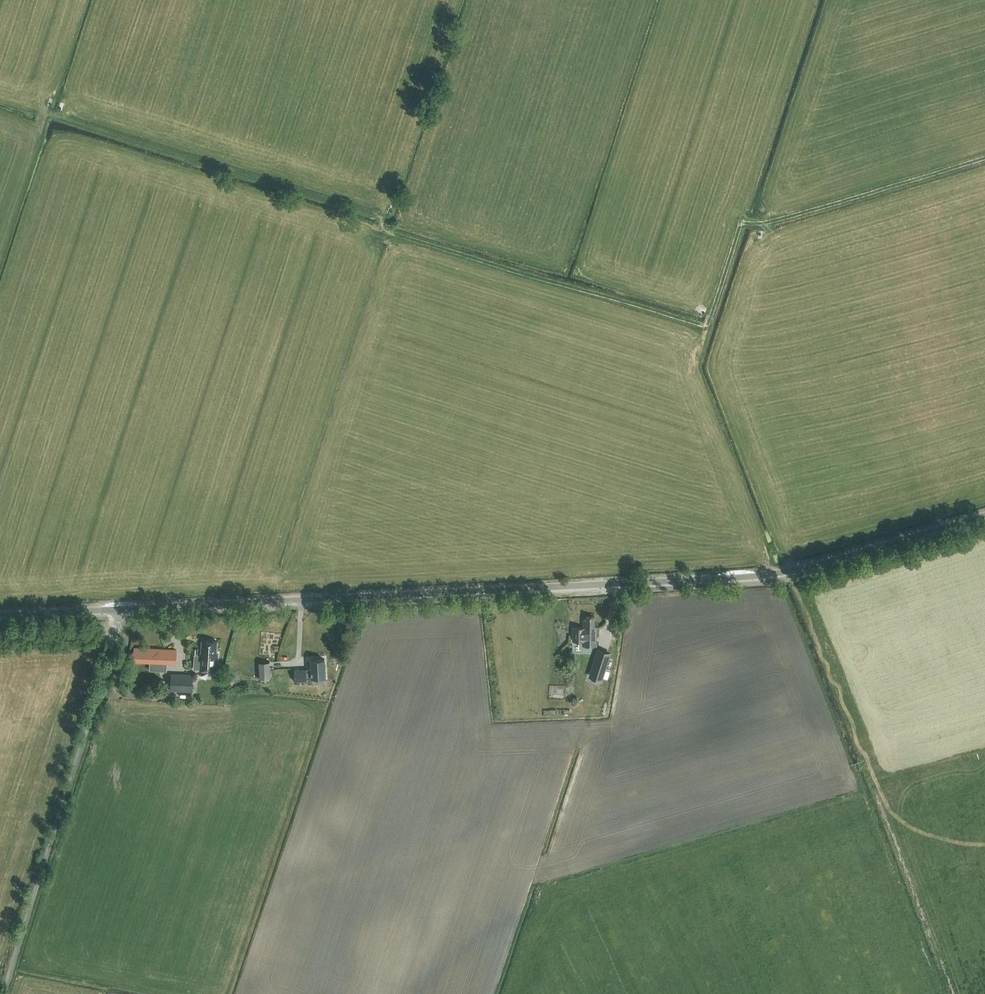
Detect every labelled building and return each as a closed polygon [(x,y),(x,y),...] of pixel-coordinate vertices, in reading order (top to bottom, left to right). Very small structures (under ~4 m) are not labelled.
[(594,627),(594,616),(585,616),(585,618),(583,618),(583,627),(572,627),(572,640),(583,641),(583,645),(596,645),(596,627),(594,627)] [(216,651),(217,640),(202,639),(202,651),(201,651),(201,654),(198,654),(198,648),(193,647),(192,653),(194,654),(194,659),(200,660),(200,669),(217,670),(218,651),(216,651)] [(176,660),(177,648),(134,646),(133,662),(142,662),(142,658),(176,660)] [(312,677),(325,676),(324,658),(311,658),(311,668),(294,669),(295,680),(307,679),(307,676),(311,676),(312,677)] [(260,678),(271,677),(269,661),(259,661),(260,678)] [(594,664),(590,676),(601,679),(605,668),(594,664)] [(192,690),(192,674),(172,673),(171,688),(192,690)] [(228,686),(235,683),(232,676),(226,679),(228,686)] [(271,690),(271,677),(260,678),(261,691),(271,690)]
